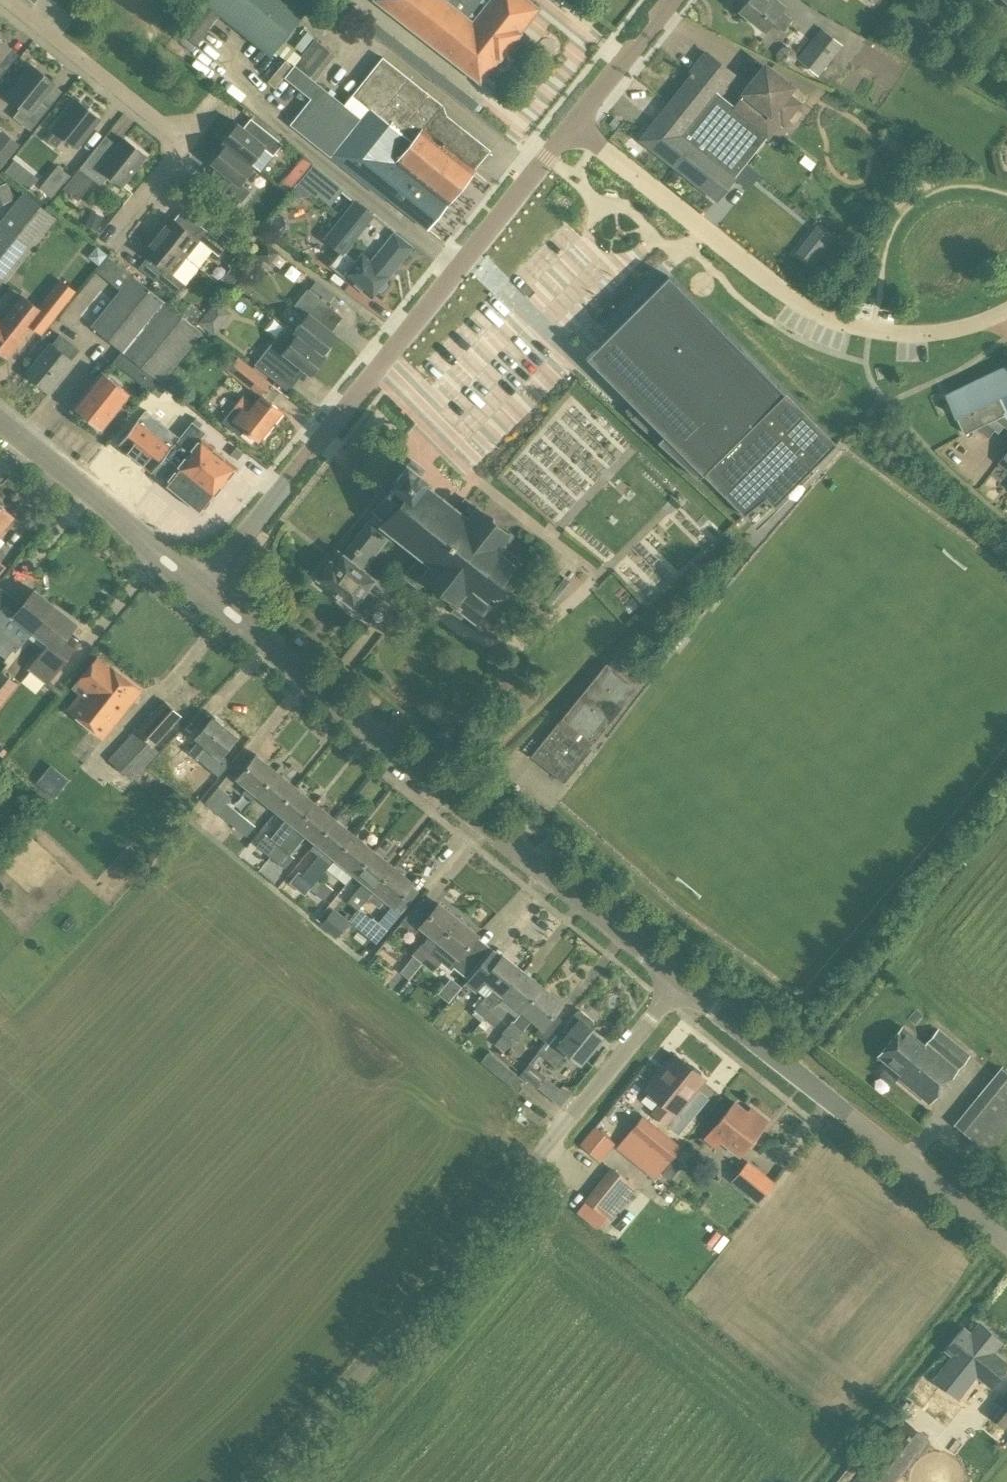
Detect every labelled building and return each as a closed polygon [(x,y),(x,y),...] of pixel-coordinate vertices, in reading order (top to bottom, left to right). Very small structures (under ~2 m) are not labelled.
[(311,0),(201,0),(178,29),(197,44),(219,14),(270,55),(313,2),(311,0)] [(479,81),(498,57),(499,58),(519,32),(518,31),(536,7),(527,0),(377,0),(479,81)] [(738,10),(764,31),(772,22),(782,30),(792,18),(782,10),(785,6),(777,0),(746,0),(738,10)] [(818,75),(842,44),(822,28),(797,58),(818,75)] [(295,64),(314,80),(334,55),(305,31),(291,49),(282,42),(275,50),(294,65),(295,64)] [(8,46),(0,39),(0,56),(8,46)] [(770,136),(733,106),(718,94),(733,75),(705,53),(690,72),(692,74),(641,138),(716,198),(765,137),(768,139),(770,136)] [(378,190),(427,228),(490,149),(439,109),(442,105),(381,57),(344,104),(361,117),(330,155),(376,192),(378,190)] [(733,106),(770,136),(780,124),(783,126),(802,103),(790,93),(795,86),(764,61),(739,92),(742,95),(733,106)] [(30,129),(51,103),(42,95),(53,81),(32,64),(7,95),(21,107),(13,116),(30,129)] [(314,81),(314,80),(295,64),(294,65),(285,77),(319,104),(298,130),(330,155),(361,117),(344,104),(314,81)] [(76,146),(99,118),(75,99),(52,127),(55,129),(46,139),(56,147),(64,137),(76,146)] [(222,141),(253,166),(254,166),(250,163),(263,147),(273,154),(285,140),(255,116),(252,119),(251,118),(243,128),(237,122),(222,141)] [(120,181),(141,155),(124,141),(108,161),(94,150),(63,189),(78,200),(95,179),(100,183),(109,172),(120,181)] [(252,167),(253,166),(222,141),(221,141),(225,144),(210,162),(228,176),(220,186),(249,209),(259,197),(251,190),(260,179),(256,176),(258,173),(252,167)] [(9,157),(0,150),(0,168),(9,157)] [(336,195),(342,188),(330,177),(311,163),(296,182),(313,195),(322,184),(336,195)] [(52,195),(70,173),(58,164),(40,186),(52,195)] [(2,203),(15,198),(9,181),(0,185),(0,197),(2,203)] [(340,191),(332,202),(343,209),(350,198),(340,191)] [(55,218),(23,193),(0,222),(0,276),(5,280),(55,218)] [(374,214),(355,198),(322,238),(339,251),(328,265),(342,276),(345,271),(372,293),(375,289),(382,290),(387,284),(384,278),(411,245),(393,230),(395,228),(375,213),(374,214)] [(91,211),(90,228),(101,228),(101,211),(91,211)] [(200,225),(193,234),(169,215),(156,232),(184,255),(198,238),(219,255),(226,246),(200,225)] [(171,272),(184,255),(156,232),(142,250),(166,268),(158,278),(177,293),(185,283),(171,272)] [(819,260),(827,249),(809,234),(801,245),(819,260)] [(161,382),(202,331),(107,254),(95,269),(119,289),(91,325),(161,382)] [(236,255),(228,264),(231,267),(240,274),(248,264),(236,255)] [(743,516),(766,498),(812,461),(816,465),(836,444),(668,275),(585,357),(637,408),(629,416),(698,478),(702,473),(743,516)] [(60,278),(41,301),(58,314),(76,291),(60,278)] [(293,331),(324,356),(325,355),(322,353),(336,335),(318,320),(329,306),(307,289),(294,305),(306,314),(293,331)] [(1,322),(0,324),(0,351),(6,356),(42,311),(23,295),(1,322)] [(199,322),(216,333),(230,312),(214,301),(199,322)] [(275,380),(291,359),(310,374),(324,356),(293,331),(286,326),(256,364),(275,380)] [(47,388),(70,360),(79,349),(60,333),(28,372),(47,388)] [(224,370),(252,389),(263,372),(235,354),(224,370)] [(995,418),(1006,412),(1006,410),(1000,395),(1006,392),(1006,364),(946,393),(965,432),(987,422),(999,432),(1004,425),(995,418)] [(100,427),(128,392),(103,372),(75,406),(100,427)] [(184,399),(191,390),(168,373),(162,383),(184,399)] [(281,410),(261,394),(253,404),(243,396),(223,420),(240,434),(244,429),(258,439),(281,410)] [(141,408),(112,445),(129,459),(158,422),(141,408)] [(183,452),(159,483),(164,487),(195,513),(198,508),(231,467),(233,465),(199,438),(205,431),(190,419),(171,442),(183,452)] [(158,422),(129,459),(146,473),(148,470),(154,462),(157,458),(161,453),(175,436),(158,422)] [(230,441),(224,449),(230,454),(237,446),(230,441)] [(237,446),(230,454),(236,459),(243,451),(237,446)] [(243,451),(236,459),(243,464),(249,456),(243,451)] [(161,453),(157,458),(165,464),(169,460),(161,453)] [(249,456),(243,464),(249,469),(255,461),(249,456)] [(157,458),(154,462),(162,468),(165,464),(157,458)] [(330,561),(317,577),(341,596),(338,600),(346,606),(349,602),(364,614),(377,598),(365,588),(373,578),(361,569),(382,543),(378,541),(388,529),(419,554),(402,576),(416,587),(424,575),(454,599),(452,602),(456,606),(453,609),(460,615),(463,611),(474,620),(486,605),(482,603),(490,593),(494,596),(495,594),(497,596),(499,594),(501,596),(514,578),(513,577),(515,574),(512,573),(513,571),(510,568),(513,564),(512,563),(516,558),(499,545),(508,533),(475,507),(464,498),(455,510),(418,481),(423,475),(421,474),(408,464),(405,461),(391,479),(403,488),(389,503),(370,523),(369,522),(343,555),(335,565),(330,561)] [(154,462),(148,470),(156,476),(162,468),(154,462)] [(13,515),(0,504),(0,531),(13,515)] [(550,604),(568,580),(556,571),(538,595),(550,604)] [(53,606),(33,590),(22,604),(0,587),(0,617),(14,629),(21,621),(33,631),(53,606)] [(53,606),(33,631),(48,642),(27,668),(47,685),(70,654),(72,655),(81,643),(68,633),(75,624),(53,606)] [(37,648),(28,644),(32,637),(26,634),(13,658),(28,665),(37,648)] [(103,737),(140,691),(97,656),(72,686),(81,693),(68,709),(103,737)] [(628,670),(614,659),(609,665),(606,663),(559,721),(558,721),(530,755),(564,782),(591,748),(589,747),(637,688),(623,677),(628,670)] [(247,683),(255,669),(244,662),(236,676),(247,683)] [(15,678),(10,674),(2,667),(0,669),(0,697),(15,678)] [(132,780),(139,772),(159,751),(151,744),(178,716),(162,700),(136,729),(108,759),(132,780)] [(211,749),(218,756),(235,737),(213,717),(196,737),(199,740),(191,749),(176,736),(162,752),(175,763),(173,765),(186,776),(199,760),(201,761),(211,749)] [(474,752),(476,749),(470,744),(468,747),(474,752)] [(256,793),(275,770),(255,754),(236,777),(247,786),(243,792),(252,800),(257,794),(256,793)] [(50,800),(66,780),(42,759),(25,778),(50,800)] [(276,809),(295,786),(275,770),(256,793),(257,794),(276,809)] [(231,824),(240,813),(227,803),(232,797),(218,786),(205,802),(219,813),(218,814),(231,824)] [(296,826),(295,825),(314,802),(295,786),(276,809),(286,818),(279,827),(288,835),(289,833),(296,826)] [(315,841),(334,817),(314,802),(295,825),(296,826),(289,833),(300,842),(306,834),(315,841)] [(240,813),(231,824),(246,836),(255,825),(240,813)] [(334,857),(353,833),(334,817),(315,841),(310,848),(322,858),(317,864),(325,870),(329,863),(334,857)] [(354,873),(373,849),(353,833),(334,857),(354,873)] [(270,856),(279,845),(265,834),(256,845),(270,856)] [(279,845),(270,856),(285,868),(294,857),(279,845)] [(373,889),(393,865),(373,849),(354,873),(363,881),(348,900),(344,897),(335,909),(348,920),(357,909),(358,908),(367,897),(368,895),(373,889)] [(393,906),(398,899),(413,882),(393,865),(373,889),(368,895),(367,897),(380,907),(386,900),(393,906)] [(309,888),(318,877),(305,866),(296,877),(309,888)] [(318,877),(309,888),(324,900),(333,889),(318,877)] [(423,940),(412,954),(413,955),(422,962),(439,941),(458,918),(438,902),(430,913),(419,925),(430,934),(424,941),(423,940)] [(357,909),(348,920),(376,943),(388,929),(373,917),(371,919),(358,908),(357,909)] [(333,911),(323,923),(337,935),(347,922),(333,911)] [(439,941),(422,962),(432,970),(433,971),(440,961),(451,970),(454,967),(466,977),(491,947),(476,936),(478,934),(458,918),(439,941)] [(477,968),(465,982),(476,992),(478,989),(485,980),(493,987),(486,996),(485,997),(484,996),(474,1009),(475,1010),(484,1018),(497,1002),(502,994),(522,970),(521,969),(502,954),(500,956),(491,949),(481,961),(476,967),(477,968)] [(413,955),(407,963),(416,970),(422,962),(413,955)] [(522,1010),(542,986),(534,980),(522,970),(502,994),(522,1010)] [(446,986),(437,997),(447,1005),(457,994),(446,986)] [(542,986),(522,1010),(513,1021),(512,1020),(501,1033),(503,1034),(494,1044),(504,1052),(513,1041),(514,1042),(524,1030),(523,1030),(532,1018),(542,1027),(562,1003),(542,986)] [(484,1018),(494,1027),(496,1024),(506,1012),(507,1011),(497,1002),(484,1018)] [(580,1062),(601,1036),(590,1027),(592,1024),(591,1020),(581,1011),(577,1011),(562,1029),(567,1033),(563,1039),(553,1031),(537,1051),(556,1066),(567,1052),(580,1062)] [(925,1045),(902,1026),(878,1055),(901,1074),(899,1077),(930,1102),(968,1054),(938,1029),(925,1045)] [(502,1079),(510,1069),(489,1051),(481,1061),(502,1079)] [(665,1124),(675,1113),(704,1077),(676,1055),(661,1073),(659,1071),(650,1082),(652,1084),(647,1090),(661,1101),(652,1113),(665,1124)] [(537,1088),(547,1076),(529,1062),(520,1074),(537,1088)] [(1006,1126),(1006,1072),(1001,1067),(954,1123),(987,1151),(1006,1126)] [(747,1113),(734,1102),(706,1137),(716,1145),(721,1139),(739,1154),(766,1121),(751,1108),(747,1113)] [(601,1161),(625,1130),(604,1114),(580,1144),(601,1161)] [(654,1179),(681,1146),(643,1114),(616,1147),(654,1179)] [(757,1202),(775,1182),(748,1160),(731,1180),(757,1202)] [(632,1184),(613,1168),(587,1200),(606,1215),(632,1184)] [(968,1381),(999,1340),(980,1324),(948,1364),(968,1381)] [(965,1403),(935,1379),(913,1407),(903,1418),(851,1481),(896,1481),(930,1440),(911,1425),(921,1413),(943,1431),(965,1403)] [(1006,1426),(1006,1388),(987,1414),(1005,1428),(1006,1426)]
